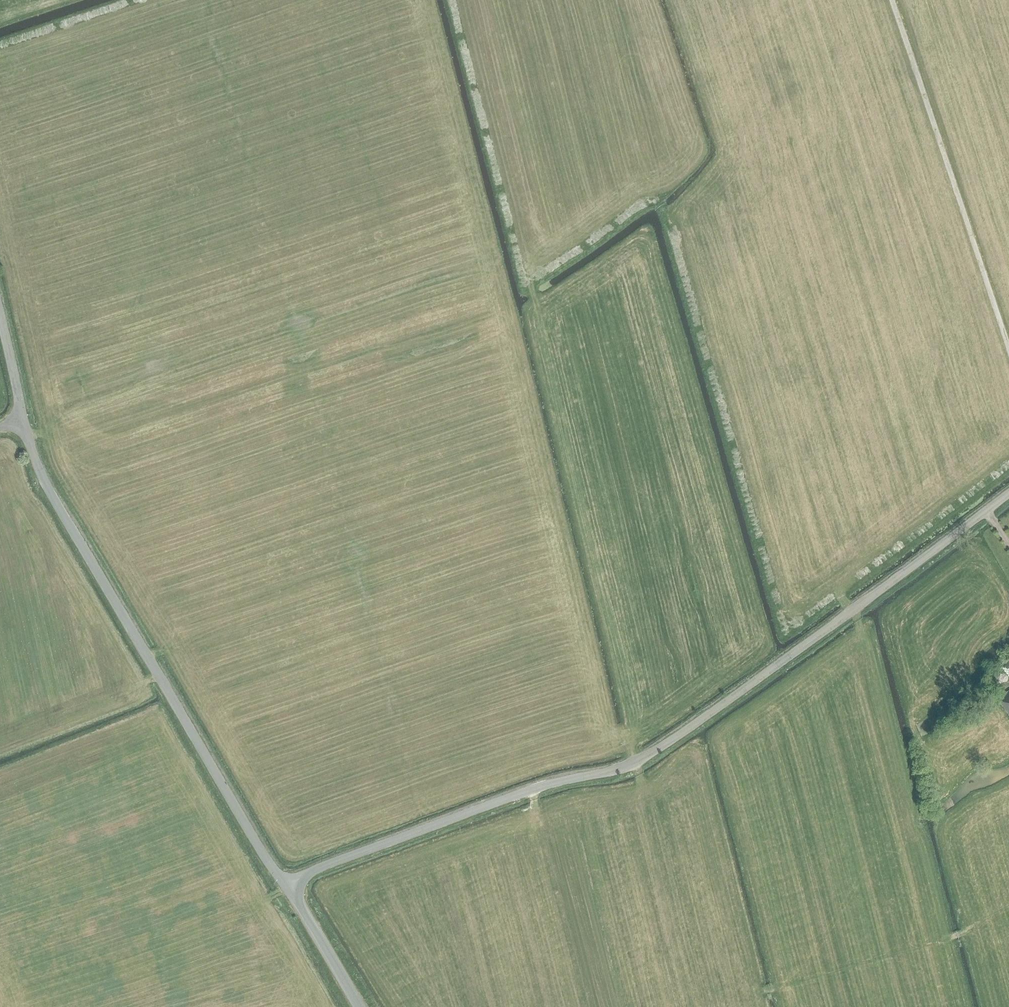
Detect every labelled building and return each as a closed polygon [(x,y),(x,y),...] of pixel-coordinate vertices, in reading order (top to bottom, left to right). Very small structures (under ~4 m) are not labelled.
[(996,699),(1008,716),(1008,690),(996,699)]
